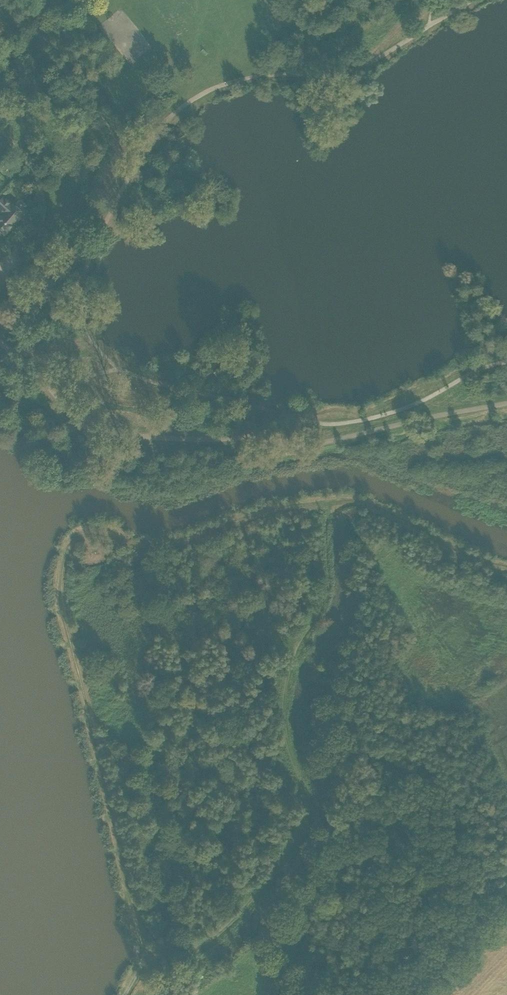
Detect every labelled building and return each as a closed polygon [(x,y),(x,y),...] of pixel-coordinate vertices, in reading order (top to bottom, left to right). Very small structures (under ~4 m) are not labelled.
[(14,170),(10,175),(15,179),(19,174),(14,170)] [(1,199),(0,200),(0,212),(3,214),(0,217),(0,232),(4,235),(23,214),(11,204),(11,205),(3,197),(1,199)]
